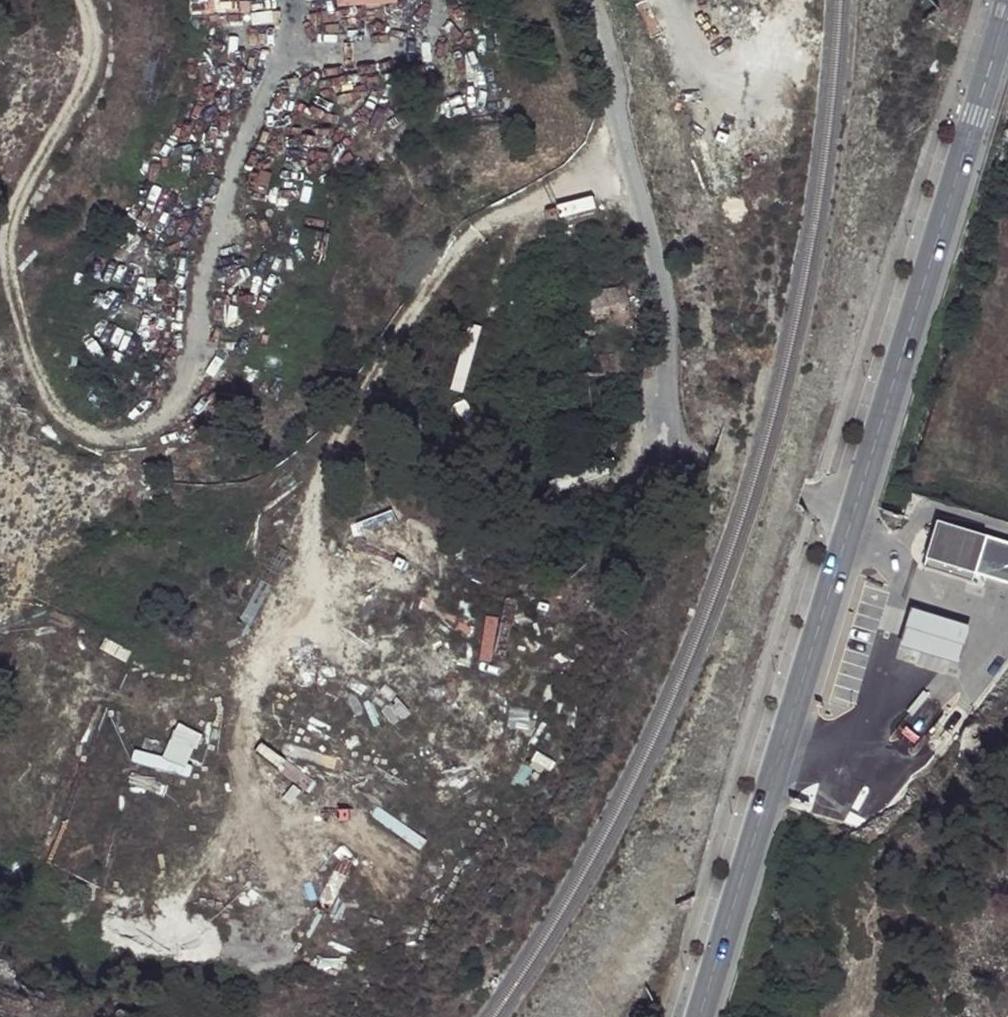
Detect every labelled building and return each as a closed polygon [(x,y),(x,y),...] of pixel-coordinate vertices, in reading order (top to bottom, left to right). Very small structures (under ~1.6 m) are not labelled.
[(188,16),(245,13),(244,0),(188,0),(188,16)] [(593,331),(629,325),(625,289),(579,295),(593,331)] [(969,550),(974,532),(938,521),(933,539),(969,550)] [(974,532),(969,550),(933,539),(925,564),(973,578),(974,572),(1007,582),(1007,542),(974,532)] [(970,626),(911,609),(900,647),(960,664),(970,626)]
